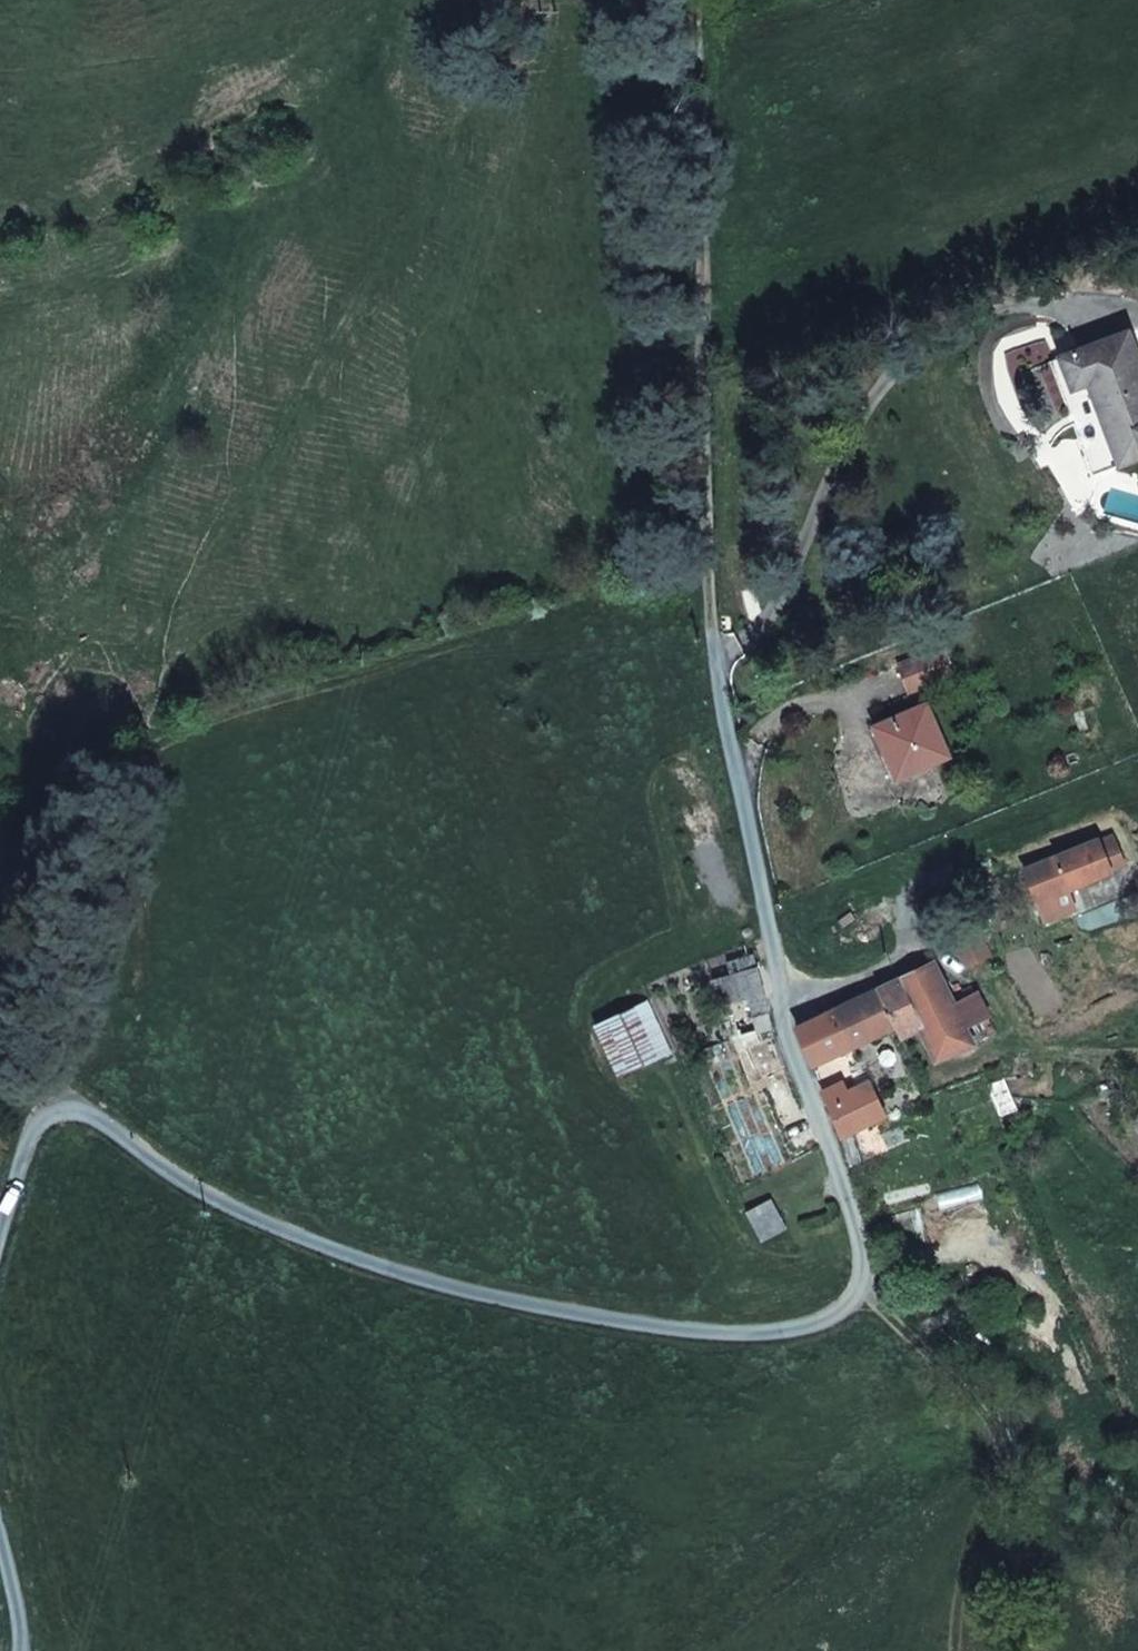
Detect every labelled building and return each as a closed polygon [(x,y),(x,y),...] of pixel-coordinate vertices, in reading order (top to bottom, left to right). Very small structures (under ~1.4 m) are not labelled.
[(1119,466),(1137,459),(1137,360),(1128,333),(1060,357),(1072,390),(1088,384),(1100,415),(1119,466)] [(1092,475),(1119,466),(1100,415),(1073,425),(1092,475)] [(908,691),(947,676),(947,674),(955,671),(945,647),(938,650),(937,649),(898,664),(908,691)] [(948,755),(926,704),(874,726),(896,777),(948,755)] [(1097,842),(1100,850),(1114,844),(1111,837),(1097,842)] [(1110,873),(1109,871),(1123,864),(1114,844),(1100,850),(1097,842),(1024,871),(1037,902),(1064,892),(1110,873)] [(1064,892),(1037,902),(1045,922),(1072,911),(1064,892)] [(772,1027),(754,953),(726,961),(730,974),(714,978),(722,1005),(748,998),(755,1016),(739,1021),(743,1036),(772,1027)] [(894,1026),(899,1037),(917,1028),(933,1062),(973,1045),(934,963),(879,989),(894,1026)] [(852,1047),(894,1026),(879,989),(834,1011),(852,1047)] [(648,1000),(593,1025),(618,1076),(671,1051),(648,1000)] [(813,1065),(852,1047),(834,1011),(796,1029),(813,1065)] [(821,1086),(841,1135),(853,1129),(882,1116),(862,1068),(821,1086)] [(1002,1081),(988,1086),(1000,1115),(1014,1110),(1002,1081)] [(862,1162),(853,1129),(841,1135),(850,1164),(862,1162)] [(761,1241),(786,1227),(771,1198),(746,1211),(761,1241)] [(885,1217),(894,1249),(927,1241),(918,1208),(885,1217)]
